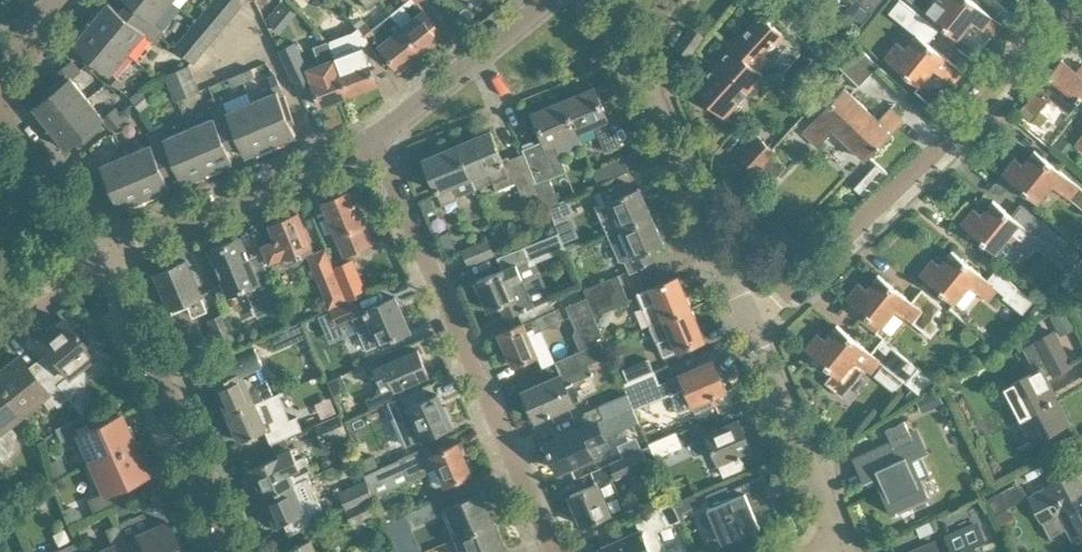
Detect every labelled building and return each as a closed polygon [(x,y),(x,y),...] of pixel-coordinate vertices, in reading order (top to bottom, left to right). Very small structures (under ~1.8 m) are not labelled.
[(172,1),(171,0),(129,0),(130,1),(121,11),(109,1),(91,22),(129,52),(145,33),(154,41),(164,29),(155,21),(172,1)] [(222,0),(214,0),(209,6),(228,23),(237,12),(222,0)] [(237,12),(247,0),(222,0),(237,12)] [(390,12),(422,52),(445,34),(418,1),(419,0),(404,0),(404,1),(390,12)] [(844,9),(861,22),(869,12),(855,0),(852,0),(844,9)] [(862,2),(873,11),(882,0),(863,0),(862,2)] [(923,10),(958,39),(973,21),(992,36),(1002,24),(973,0),(944,0),(944,1),(943,0),(910,0),(923,10)] [(275,11),(267,21),(271,24),(287,5),(282,2),(275,11)] [(220,33),(228,23),(209,6),(200,17),(220,33)] [(350,17),(355,24),(358,27),(369,41),(373,37),(375,40),(376,39),(400,69),(422,52),(390,12),(371,28),(365,21),(357,11),(350,17)] [(770,58),(764,52),(783,32),(763,13),(694,88),(724,116),(764,73),(760,69),(770,58)] [(931,65),(953,83),(963,71),(928,42),(939,29),(920,14),(909,27),(917,33),(905,48),(897,42),(884,57),(916,83),(931,65)] [(200,17),(192,27),(211,43),(220,33),(200,17)] [(86,53),(83,57),(98,70),(101,66),(110,74),(112,72),(129,52),(91,22),(74,43),(86,53)] [(352,34),(330,42),(349,94),(377,84),(363,46),(369,41),(358,27),(355,24),(357,27),(351,32),(352,34)] [(704,35),(691,25),(676,46),(689,56),(704,35)] [(202,53),(211,43),(192,27),(183,37),(202,53)] [(202,53),(183,37),(175,47),(194,63),(202,53)] [(296,42),(279,49),(293,77),(308,71),(321,105),(349,94),(330,42),(314,48),(319,61),(307,66),(296,42)] [(860,84),(878,65),(858,46),(840,66),(860,84)] [(1025,104),(1023,106),(1019,110),(1030,119),(1035,112),(1037,114),(1040,110),(1052,96),(1070,110),(1081,95),(1081,64),(1077,70),(1062,58),(1029,99),(1025,104)] [(72,59),(65,65),(75,77),(82,72),(72,59)] [(74,78),(75,77),(65,65),(57,71),(62,77),(43,92),(46,96),(34,106),(51,127),(88,97),(74,78)] [(166,76),(171,89),(195,78),(190,65),(166,76)] [(251,68),(239,73),(243,82),(255,76),(251,68)] [(112,72),(110,74),(106,78),(119,89),(124,82),(112,72)] [(231,87),(243,82),(239,73),(228,78),(231,87)] [(276,75),(269,78),(275,92),(278,91),(283,89),(276,75)] [(201,91),(195,78),(171,89),(177,102),(201,91)] [(595,86),(565,99),(578,130),(594,124),(605,150),(619,144),(595,86)] [(846,87),(818,116),(803,132),(818,146),(834,129),(866,159),(904,120),(891,107),(880,119),(846,87)] [(130,98),(136,105),(147,96),(141,89),(130,98)] [(292,112),(287,99),(283,101),(278,91),(275,92),(252,102),(270,142),(284,136),(285,139),(296,134),(287,113),(292,112)] [(214,118),(190,128),(207,169),(221,163),(222,165),(233,161),(216,121),(229,116),(246,155),(256,151),(255,148),(270,142),(252,102),(248,92),(223,102),(209,108),(214,118)] [(1022,93),(1016,101),(1023,106),(1025,104),(1029,99),(1022,93)] [(136,105),(142,112),(153,103),(147,96),(136,105)] [(88,97),(51,127),(68,148),(80,139),(83,143),(99,130),(96,126),(105,119),(103,117),(88,97)] [(522,148),(536,181),(537,181),(547,207),(560,201),(550,177),(566,170),(560,155),(554,140),(578,130),(565,99),(533,112),(544,139),(522,148)] [(115,107),(109,112),(118,124),(125,119),(115,107)] [(1037,114),(1033,120),(1040,126),(1048,116),(1040,110),(1037,114)] [(103,117),(105,119),(112,129),(118,124),(109,112),(103,117)] [(183,182),(208,171),(190,128),(164,139),(160,129),(147,135),(151,144),(127,155),(144,195),(145,198),(170,187),(164,173),(177,168),(183,182)] [(755,142),(740,158),(755,172),(775,150),(773,149),(760,137),(759,138),(748,128),(744,133),(755,142)] [(490,130),(457,144),(476,188),(494,180),(498,190),(516,182),(525,203),(540,198),(544,208),(544,207),(550,221),(553,220),(547,207),(537,181),(536,181),(534,182),(533,180),(534,180),(523,153),(503,161),(490,130)] [(1056,147),(1065,154),(1072,143),(1063,137),(1056,147)] [(443,204),(457,198),(458,198),(457,195),(476,188),(457,144),(424,158),(443,204)] [(1020,187),(1038,201),(1052,183),(1073,200),(1081,207),(1081,188),(1035,149),(1022,164),(1015,158),(1003,173),(1020,187)] [(775,150),(755,172),(765,181),(770,176),(774,180),(787,166),(775,154),(777,152),(775,150)] [(102,161),(99,153),(85,159),(89,166),(102,161)] [(144,195),(127,155),(104,165),(102,161),(89,166),(93,176),(100,173),(106,190),(111,188),(120,208),(130,204),(129,201),(144,195)] [(624,156),(592,169),(597,183),(629,170),(624,156)] [(622,181),(602,190),(595,193),(600,203),(596,205),(608,234),(621,228),(652,215),(639,186),(627,191),(622,181)] [(345,253),(373,241),(356,199),(355,200),(351,190),(323,202),(345,253)] [(560,201),(547,207),(553,220),(555,224),(570,217),(574,216),(567,198),(562,200),(560,201)] [(1021,203),(1011,214),(993,199),(981,214),(974,208),(961,223),(978,237),(996,253),(1008,238),(1028,254),(1038,241),(1050,251),(1047,254),(1063,267),(1077,249),(1021,203)] [(276,239),(273,241),(262,245),(269,262),(282,256),(286,265),(292,265),(298,262),(304,256),(314,252),(298,213),(271,224),(277,238),(275,238),(276,239)] [(664,244),(652,215),(621,228),(608,234),(619,259),(628,259),(633,270),(657,259),(652,249),(664,244)] [(548,222),(544,228),(547,235),(558,230),(553,220),(550,221),(548,222)] [(558,232),(558,230),(547,235),(523,245),(530,263),(565,248),(558,232)] [(241,237),(210,249),(223,281),(216,284),(222,297),(244,287),(248,285),(254,300),(277,290),(265,263),(254,268),(241,237)] [(470,264),(494,254),(488,240),(464,250),(470,264)] [(530,263),(523,245),(498,256),(504,268),(476,280),(489,309),(501,304),(507,318),(534,306),(522,278),(523,278),(519,268),(530,263)] [(326,247),(314,252),(331,290),(326,292),(325,296),(328,302),(330,304),(333,303),(334,306),(348,300),(334,268),(326,247)] [(920,274),(937,288),(956,303),(971,285),(989,300),(998,289),(1005,295),(1003,297),(1023,313),(1034,300),(996,269),(988,279),(952,250),(940,264),(932,258),(920,274)] [(985,254),(978,261),(986,268),(993,261),(985,254)] [(161,270),(157,272),(166,296),(162,297),(167,308),(171,306),(173,312),(189,305),(193,315),(207,310),(186,260),(174,264),(173,260),(159,266),(161,270)] [(354,260),(334,268),(348,300),(368,292),(354,260)] [(618,274),(584,288),(587,296),(590,304),(624,289),(618,274)] [(846,298),(863,312),(881,327),(896,309),(930,337),(940,325),(932,318),(942,306),(921,289),(912,301),(878,274),(866,288),(859,282),(846,298)] [(679,276),(638,293),(651,324),(692,307),(679,276)] [(624,289),(590,304),(594,315),(628,300),(624,289)] [(334,307),(331,309),(340,330),(355,323),(364,343),(367,348),(380,343),(390,338),(410,330),(395,296),(360,311),(355,299),(334,307)] [(581,351),(601,341),(605,339),(594,315),(590,304),(587,296),(565,305),(574,328),(573,334),(581,351)] [(1031,309),(1039,316),(1048,306),(1040,299),(1031,309)] [(539,315),(519,324),(499,333),(513,365),(550,349),(541,329),(561,320),(555,307),(539,315)] [(692,307),(651,324),(663,356),(705,339),(692,307)] [(1050,315),(1060,335),(1076,327),(1066,307),(1050,315)] [(225,356),(239,349),(224,313),(209,319),(225,356)] [(52,357),(42,365),(68,397),(67,398),(80,413),(93,402),(81,389),(83,387),(84,370),(77,362),(76,363),(74,360),(88,349),(76,334),(77,333),(74,330),(64,318),(38,339),(52,357)] [(291,343),(303,338),(296,323),(285,328),(291,343)] [(805,348),(833,371),(825,382),(843,395),(864,367),(874,374),(883,363),(921,394),(938,383),(933,379),(882,338),(871,352),(837,324),(825,339),(817,332),(805,348)] [(1018,334),(1024,346),(1036,340),(1038,339),(1032,327),(1018,334)] [(1004,387),(1011,400),(1034,443),(1070,423),(1045,376),(1053,371),(1054,373),(1071,364),(1054,331),(1036,340),(1024,346),(1031,361),(1035,359),(1040,368),(1004,387)] [(593,373),(589,363),(607,355),(601,341),(581,351),(556,362),(561,374),(524,390),(536,418),(546,413),(547,415),(551,413),(550,412),(579,399),(572,383),(593,373)] [(214,382),(228,414),(273,394),(266,378),(263,380),(257,367),(263,365),(255,347),(220,362),(226,377),(214,382)] [(366,398),(370,408),(403,394),(400,386),(429,373),(418,349),(376,367),(382,382),(378,384),(376,390),(377,393),(366,398)] [(0,369),(0,385),(23,411),(40,398),(47,408),(54,403),(56,406),(67,398),(68,397),(42,365),(32,373),(18,355),(0,369)] [(648,358),(636,364),(641,376),(654,370),(648,358)] [(714,360),(666,380),(672,393),(679,409),(693,403),(697,411),(717,403),(714,396),(716,395),(716,394),(726,389),(714,360)] [(641,376),(623,383),(629,396),(659,383),(654,370),(641,376)] [(341,374),(327,380),(333,394),(343,390),(345,382),(341,374)] [(8,467),(12,465),(6,457),(12,452),(15,433),(7,424),(23,411),(0,385),(0,457),(8,467)] [(936,390),(915,399),(920,412),(941,402),(936,390)] [(273,394),(228,414),(240,441),(260,432),(266,429),(291,418),(279,392),(273,394)] [(408,406),(403,395),(387,401),(407,445),(452,426),(437,393),(408,406)] [(559,470),(579,461),(609,448),(604,437),(613,433),(607,418),(630,407),(624,394),(599,405),(604,417),(547,442),(549,448),(548,448),(550,452),(551,452),(559,470)] [(92,411),(72,420),(56,428),(61,442),(77,436),(90,463),(133,444),(119,414),(98,423),(92,411)] [(315,423),(322,442),(347,432),(340,413),(315,423)] [(291,418),(266,429),(272,442),(277,440),(303,429),(302,428),(297,416),(291,418)] [(708,435),(693,442),(697,453),(713,446),(726,476),(746,468),(739,452),(751,448),(739,419),(707,432),(708,435)] [(886,429),(892,442),(876,449),(856,459),(865,479),(863,480),(864,481),(877,476),(896,517),(900,516),(897,511),(917,502),(929,496),(921,479),(931,474),(922,455),(929,452),(917,427),(909,431),(904,420),(886,429)] [(678,433),(650,444),(656,459),(684,447),(678,433)] [(364,473),(367,479),(373,493),(424,471),(425,472),(438,467),(445,484),(472,473),(459,442),(432,454),(428,445),(364,473)] [(133,444),(90,463),(102,492),(87,499),(93,512),(130,496),(124,483),(146,474),(133,444)] [(296,459),(292,448),(276,454),(277,456),(251,467),(264,496),(292,484),(308,477),(314,474),(306,457),(303,456),(296,459)] [(648,463),(642,449),(610,463),(616,476),(648,463)] [(366,470),(377,465),(372,453),(361,458),(366,470)] [(8,469),(7,468),(8,467),(0,457),(0,475),(8,469)] [(1080,468),(1029,496),(1042,522),(1059,513),(1073,540),(1081,536),(1081,471),(1080,468)] [(713,505),(708,507),(723,542),(760,526),(754,512),(775,504),(763,476),(731,489),(729,484),(708,493),(713,505)] [(326,517),(308,477),(292,484),(264,496),(276,525),(284,522),(289,534),(326,517)] [(625,507),(617,489),(612,477),(598,484),(597,482),(570,494),(583,525),(610,513),(625,507)] [(338,491),(345,509),(374,496),(373,493),(367,479),(338,491)] [(1003,489),(987,497),(995,513),(1011,505),(1003,489)] [(442,510),(454,539),(493,522),(481,493),(442,510)] [(694,493),(674,500),(679,514),(699,506),(694,493)] [(374,496),(345,509),(353,525),(381,512),(374,496)] [(127,499),(111,506),(115,517),(131,510),(127,499)] [(639,528),(640,529),(601,546),(602,547),(603,547),(605,551),(667,551),(656,529),(680,519),(680,520),(681,520),(678,511),(677,511),(673,500),(635,517),(639,528)] [(406,512),(404,513),(409,523),(411,527),(439,514),(433,501),(406,512)] [(1007,509),(996,515),(1003,527),(1014,522),(1007,509)] [(118,523),(130,551),(181,551),(179,549),(180,549),(179,545),(178,545),(167,521),(149,528),(142,512),(118,523)] [(896,544),(899,551),(976,551),(972,543),(984,538),(977,521),(959,528),(951,512),(896,544)] [(454,539),(460,551),(500,551),(505,550),(493,522),(454,539)] [(118,523),(104,529),(112,546),(98,551),(130,551),(118,523)] [(288,551),(316,551),(310,539),(287,549),(288,551)]
